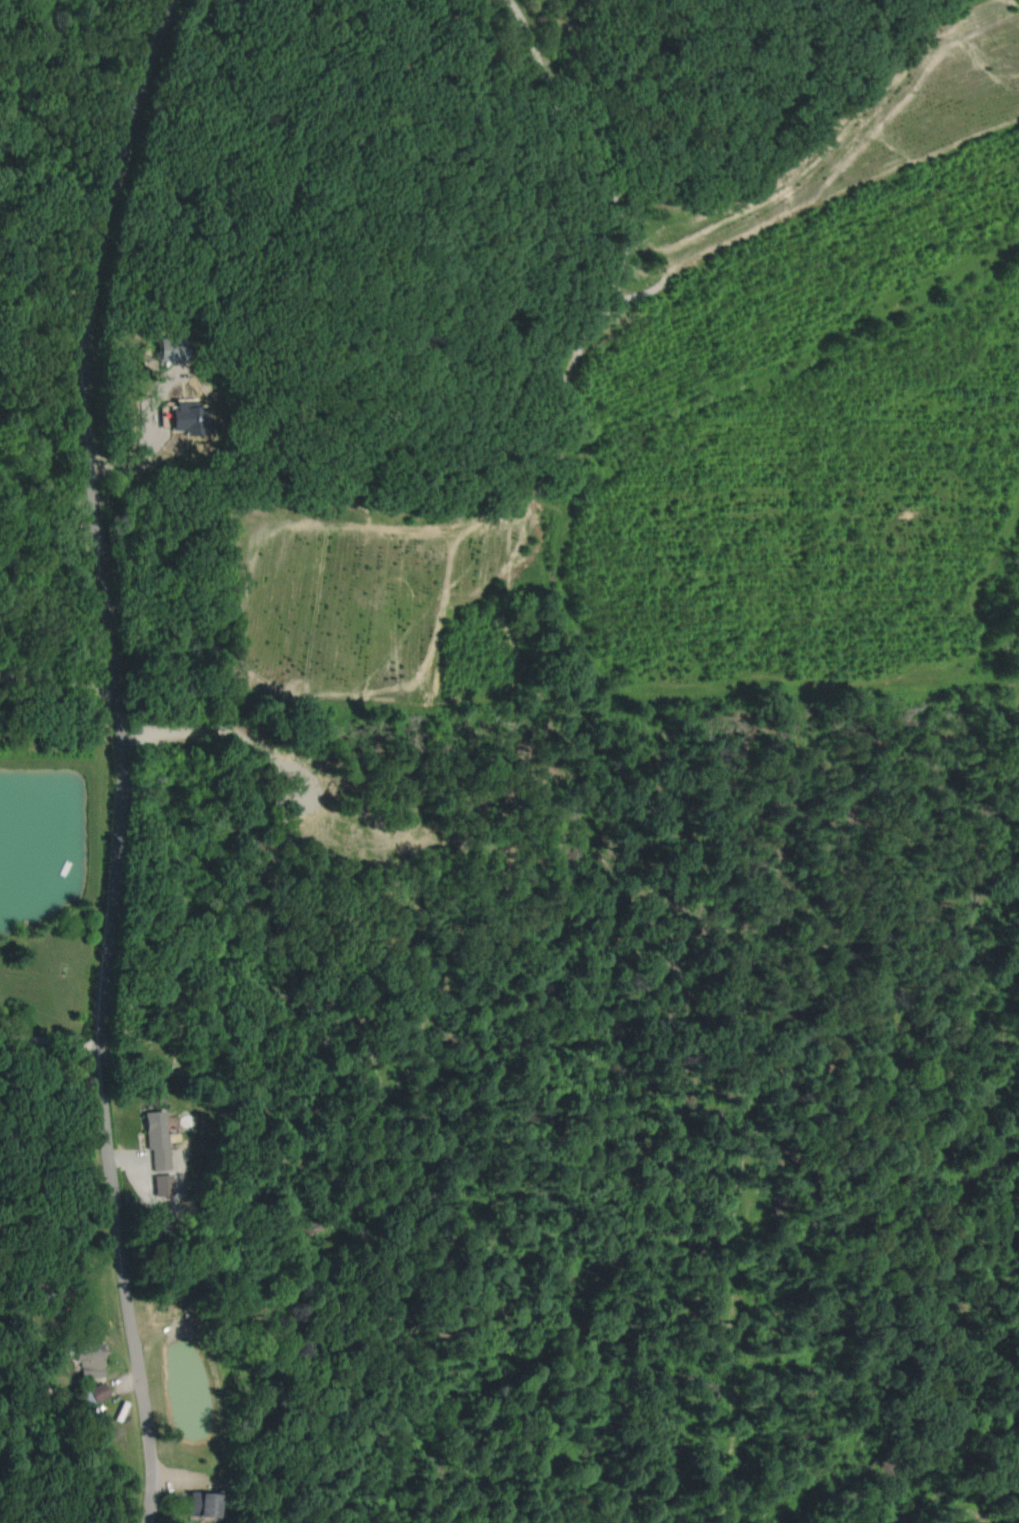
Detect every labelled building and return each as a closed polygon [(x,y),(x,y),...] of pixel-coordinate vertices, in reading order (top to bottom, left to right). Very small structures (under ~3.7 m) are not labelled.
[(182,338),(155,339),(156,360),(182,359),(182,338)] [(169,431),(183,430),(183,435),(205,435),(204,405),(195,406),(195,399),(169,399),(169,431)] [(140,1111),(144,1148),(148,1148),(150,1170),(167,1168),(161,1109),(140,1111)] [(76,1375),(101,1375),(101,1343),(75,1343),(76,1375)] [(87,1386),(93,1401),(107,1397),(102,1382),(87,1386)] [(93,1403),(86,1390),(78,1394),(85,1407),(93,1403)] [(184,1515),(213,1516),(213,1492),(185,1491),(184,1515)]
